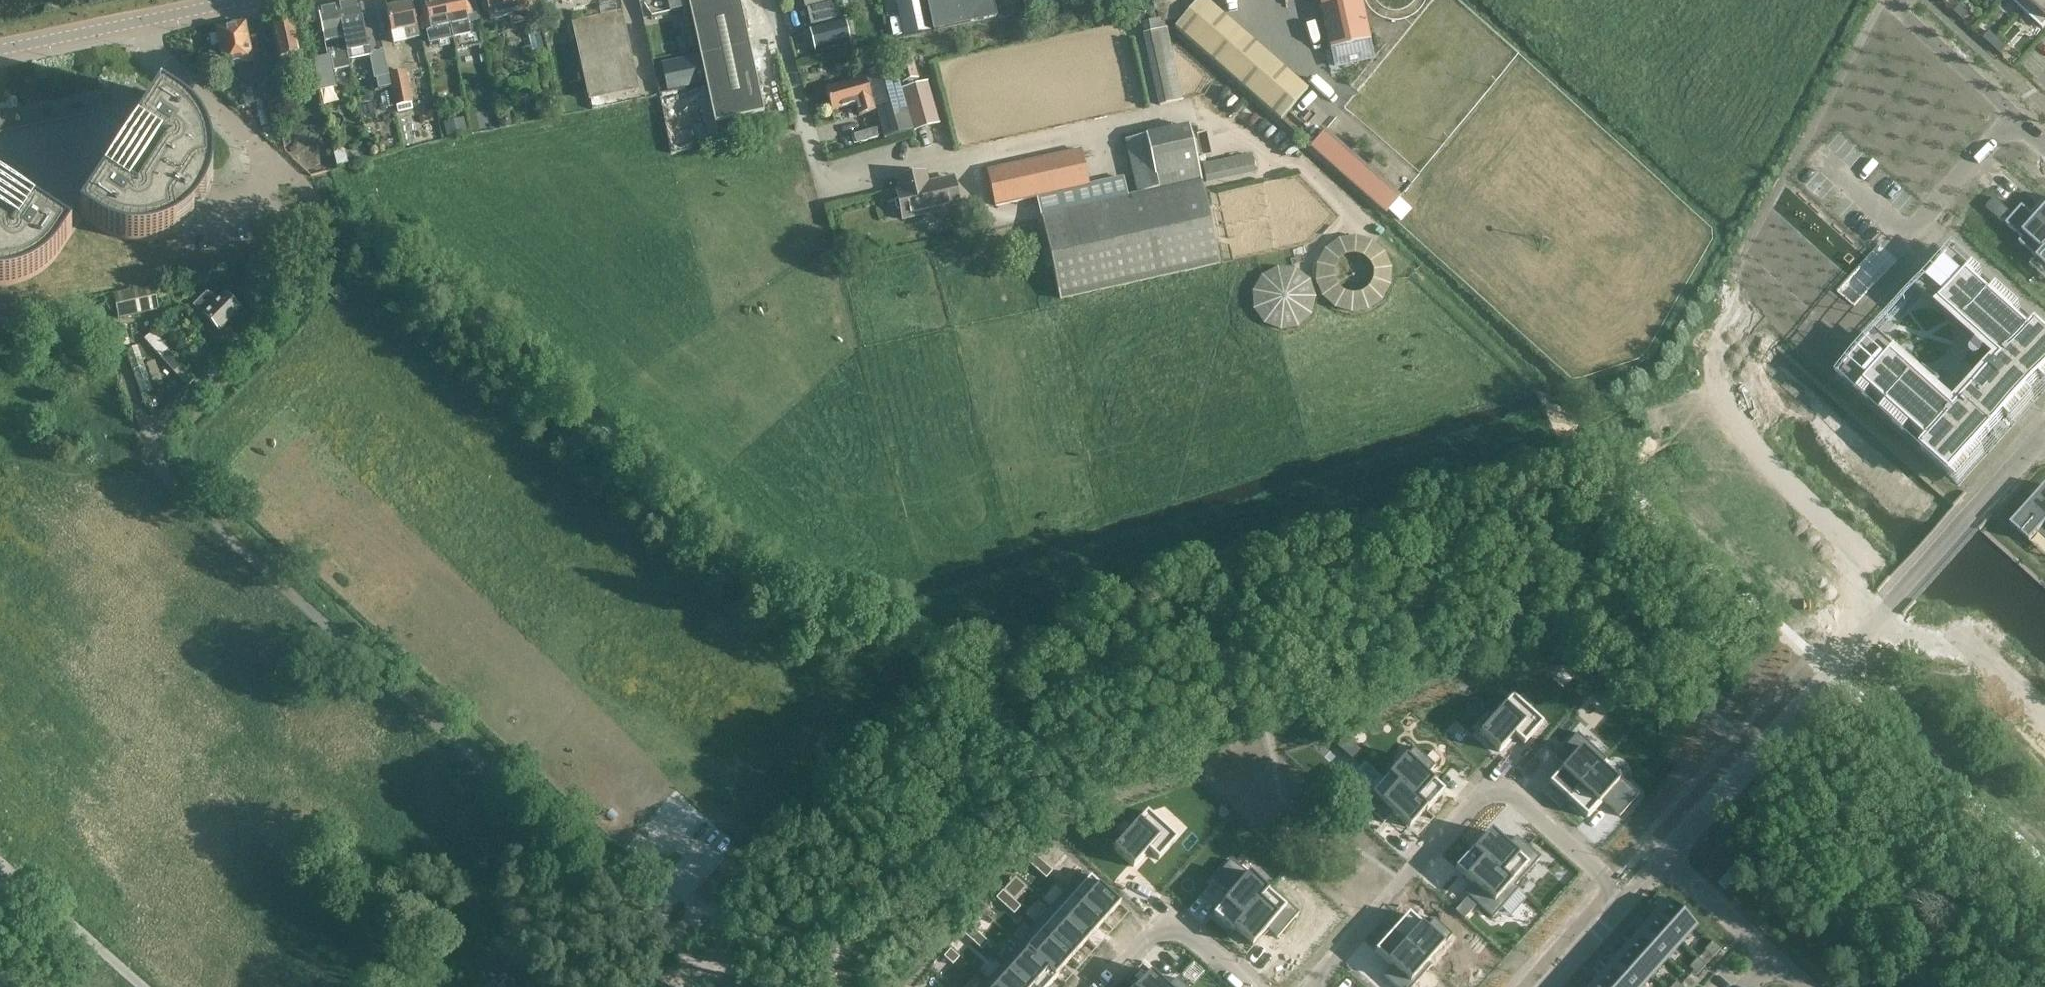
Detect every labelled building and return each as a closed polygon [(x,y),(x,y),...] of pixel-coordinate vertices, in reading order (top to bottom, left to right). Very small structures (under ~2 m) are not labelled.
[(443,0),(428,0),(424,1),(426,10),(421,11),(424,25),(427,39),(428,44),(437,42),(453,39),(450,27),(449,27),(443,0)] [(449,27),(450,27),(453,39),(470,35),(468,23),(467,15),(471,14),(468,1),(464,2),(463,0),(443,0),(449,27)] [(529,2),(529,0),(480,0),(483,12),(488,11),(489,18),(527,10),(526,3),(529,2)] [(768,133),(739,0),(687,0),(718,144),(768,133)] [(922,0),(896,0),(904,39),(929,34),(922,0)] [(933,32),(995,19),(991,0),(926,0),(933,32)] [(1161,19),(1178,15),(1175,0),(1157,0),(1161,19)] [(1173,29),(1279,123),(1307,91),(1203,0),(1198,0),(1173,29)] [(1330,51),(1371,42),(1362,0),(1319,0),(1330,51)] [(2023,11),(2033,0),(2010,0),(2023,11)] [(2023,11),(2043,29),(2044,26),(2044,0),(2033,0),(2023,11)] [(844,19),(841,19),(837,1),(806,9),(811,26),(812,26),(817,48),(849,40),(844,19)] [(357,2),(338,6),(346,51),(366,48),(360,19),(365,18),(362,5),(358,6),(357,2)] [(386,9),(391,32),(393,43),(419,38),(418,33),(416,27),(412,4),(386,9)] [(1961,5),(1954,12),(1962,20),(1969,12),(1961,5)] [(346,51),(338,6),(318,9),(325,43),(326,53),(337,50),(341,68),(349,66),(346,51)] [(589,100),(638,90),(621,12),(573,22),(589,100)] [(281,51),(299,48),(292,15),(270,19),(277,55),(282,55),(281,51)] [(237,64),(245,105),(272,100),(264,62),(248,65),(247,62),(252,61),(244,24),(217,29),(224,67),(237,64)] [(1165,29),(1142,34),(1158,107),(1181,102),(1165,29)] [(1990,31),(1983,39),(1992,46),(1998,39),(1990,31)] [(1998,39),(1992,46),(2000,53),(2006,46),(1998,39)] [(336,105),(326,53),(325,43),(311,46),(323,108),(336,105)] [(371,54),(376,79),(378,90),(390,88),(382,52),(371,54)] [(671,85),(702,78),(697,52),(665,59),(671,85)] [(396,105),(411,102),(405,71),(389,75),(396,105)] [(872,143),(911,132),(895,71),(868,78),(881,128),(869,131),(872,143)] [(859,116),(875,112),(866,79),(825,90),(831,111),(856,105),(859,116)] [(913,127),(932,122),(922,84),(902,89),(913,127)] [(136,198),(106,178),(80,217),(88,222),(95,227),(101,231),(107,234),(113,237),(119,239),(125,240),(131,241),(137,242),(143,242),(148,241),(153,240),(159,239),(164,237),(169,235),(173,233),(177,231),(182,228),(187,224),(191,221),(194,217),(184,199),(185,198),(206,199),(207,196),(209,193),(210,189),(211,185),(211,184),(212,177),(213,172),(213,167),(212,160),(211,155),(210,150),(209,147),(207,141),(205,136),(203,132),(201,129),(196,125),(187,117),(161,95),(143,121),(135,134),(165,153),(136,198)] [(995,206),(1037,196),(1048,250),(1042,251),(1046,268),(1052,267),(1059,299),(1220,264),(1201,182),(1188,123),(1125,138),(1138,196),(1132,197),(1132,196),(1127,197),(1123,177),(1088,185),(1080,150),(987,171),(995,206)] [(1386,213),(1401,196),(1325,130),(1311,147),(1386,213)] [(1203,167),(1207,184),(1256,173),(1252,156),(1203,167)] [(959,206),(953,178),(929,183),(926,169),(893,177),(894,184),(896,192),(902,219),(959,206)] [(1998,190),(1989,199),(2004,215),(2013,205),(1998,190)] [(2006,224),(2022,239),(2019,242),(2037,258),(2030,265),(2031,266),(2044,251),(2044,200),(2040,205),(2041,206),(2042,206),(2044,209),(2036,219),(2030,214),(2030,213),(2022,206),(2006,224)] [(3,286),(7,285),(11,285),(16,284),(20,283),(23,281),(28,279),(34,277),(39,274),(44,270),(49,265),(55,259),(58,255),(64,245),(72,234),(33,209),(13,239),(0,230),(0,286),(3,286)] [(1389,307),(1393,242),(1324,237),(1319,303),(1389,307)] [(1837,378),(1959,487),(2044,391),(2044,330),(1953,248),(1837,378)] [(2031,266),(2044,279),(2044,251),(2031,266)] [(1321,313),(1298,261),(1247,284),(1270,336),(1321,313)] [(115,296),(120,317),(156,309),(152,288),(115,296)] [(218,332),(241,310),(225,294),(217,301),(208,292),(193,306),(218,332)] [(175,370),(184,362),(155,329),(145,337),(175,370)] [(176,452),(177,461),(177,462),(186,461),(186,451),(176,452)] [(2010,525),(2030,542),(2038,533),(2044,539),(2044,486),(2010,525)] [(1488,718),(1477,730),(1481,733),(1479,735),(1499,753),(1514,736),(1524,745),(1542,725),(1512,698),(1491,721),(1488,718)] [(1564,768),(1549,784),(1568,801),(1606,759),(1577,733),(1554,759),(1564,768)] [(1345,737),(1337,746),(1343,751),(1351,742),(1345,737)] [(1414,747),(1389,776),(1428,810),(1444,792),(1426,776),(1435,766),(1414,747)] [(1606,759),(1568,801),(1587,818),(1602,801),(1619,817),(1639,795),(1603,763),(1607,760),(1606,759)] [(1389,776),(1363,804),(1384,823),(1393,813),(1409,828),(1425,810),(1427,811),(1428,810),(1389,776)] [(1122,833),(1112,845),(1115,848),(1113,850),(1133,868),(1148,851),(1158,860),(1177,840),(1147,812),(1126,836),(1122,833)] [(1473,848),(1473,849),(1518,890),(1519,889),(1515,886),(1540,858),(1516,837),(1507,847),(1491,832),(1475,849),(1473,848)] [(1473,849),(1456,868),(1474,884),(1465,894),(1493,919),(1502,909),(1511,917),(1527,899),(1518,891),(1518,890),(1473,849)] [(1034,856),(1028,863),(1037,871),(1043,863),(1034,856)] [(1231,857),(1213,878),(1230,894),(1214,912),(1233,929),(1271,886),(1270,886),(1267,889),(1231,857)] [(1043,863),(1037,871),(1046,879),(1052,872),(1043,863)] [(1083,872),(1066,890),(1103,924),(1120,905),(1083,872)] [(1271,886),(1233,929),(1234,929),(1235,928),(1253,944),(1268,927),(1278,936),(1299,912),(1271,886)] [(1066,890),(1050,908),(1087,942),(1103,924),(1066,890)] [(1002,891),(996,899),(1005,907),(1011,899),(1002,891)] [(1011,899),(1005,907),(1014,915),(1020,907),(1011,899)] [(1667,901),(1651,918),(1681,945),(1696,928),(1667,901)] [(1462,904),(1456,911),(1464,919),(1471,912),(1462,904)] [(1050,908),(1034,926),(1071,959),(1087,942),(1050,908)] [(1409,914),(1392,933),(1430,967),(1431,966),(1428,963),(1453,935),(1434,919),(1425,929),(1409,914)] [(1651,918),(1637,934),(1667,961),(1681,945),(1651,918)] [(1034,926),(1018,944),(1057,979),(1057,978),(1056,976),(1071,959),(1034,926)] [(970,927),(964,934),(973,942),(979,935),(970,927)] [(1375,951),(1392,966),(1383,976),(1395,986),(1413,986),(1430,967),(1392,933),(1375,951)] [(1637,934),(1623,950),(1652,977),(1667,961),(1637,934)] [(979,935),(973,942),(982,950),(988,943),(979,935)] [(1712,942),(1704,951),(1712,959),(1720,949),(1712,942)] [(1004,964),(1030,986),(1049,986),(1057,979),(1018,944),(1017,945),(1019,947),(1004,964)] [(950,950),(943,957),(952,965),(959,958),(950,950)] [(1609,966),(1632,986),(1644,986),(1652,977),(1623,950),(1609,966)] [(1697,959),(1689,968),(1697,976),(1705,967),(1697,959)] [(988,981),(994,986),(1030,986),(1004,964),(988,981)] [(1594,983),(1599,986),(1632,986),(1609,966),(1594,983)] [(1177,975),(1168,985),(1151,970),(1136,986),(1190,986),(1177,975)] [(506,978),(498,986),(516,986),(506,978)]
